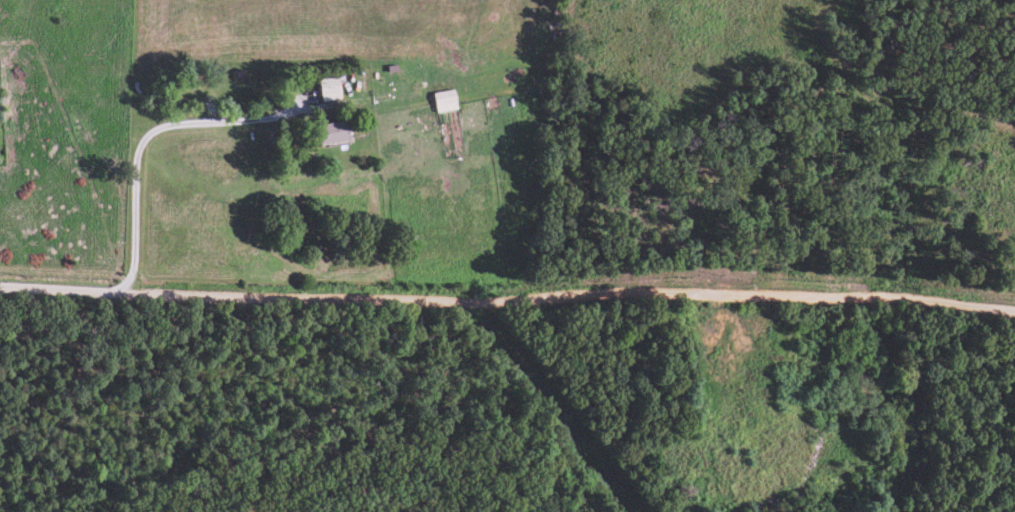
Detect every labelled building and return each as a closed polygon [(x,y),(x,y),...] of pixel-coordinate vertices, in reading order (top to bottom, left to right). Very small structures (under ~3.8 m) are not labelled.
[(337,100),(335,78),(315,80),(317,103),(337,100)] [(433,114),(455,110),(451,91),(429,95),(433,114)] [(313,146),(345,141),(341,120),(310,126),(313,146)]
